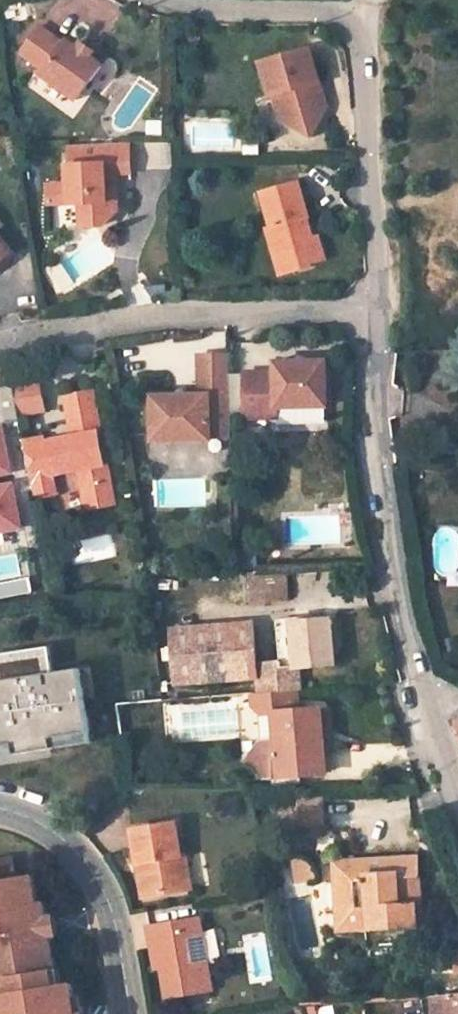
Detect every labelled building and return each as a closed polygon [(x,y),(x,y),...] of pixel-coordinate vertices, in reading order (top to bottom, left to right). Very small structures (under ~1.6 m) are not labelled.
[(63,44),(38,26),(19,53),(43,70),(40,73),(75,98),(100,64),(66,39),(63,44)] [(308,79),(316,76),(304,43),(256,60),(267,93),(272,98),(279,120),(308,134),(322,105),(319,95),(312,91),(308,79)] [(107,175),(116,174),(131,173),(130,144),(71,146),(72,166),(69,166),(70,184),(71,204),(81,204),(82,227),(105,225),(118,211),(117,188),(107,189),(107,175)] [(107,189),(117,188),(116,174),(107,175),(107,189)] [(274,251),(286,248),(293,271),(312,267),(311,264),(326,260),(320,238),(314,240),(308,220),(310,219),(300,183),(265,192),(274,227),(268,229),(274,251)] [(50,205),(71,204),(70,184),(49,185),(50,205)] [(282,274),(293,271),(286,248),(274,251),(282,274)] [(211,440),(211,436),(210,421),(230,421),(230,354),(201,353),(201,394),(152,395),(153,441),(211,440)] [(328,406),(327,361),(276,362),(277,372),(245,372),(246,418),(278,417),(278,407),(326,406),(328,406)] [(45,409),(40,380),(14,385),(20,414),(45,409)] [(1,423),(21,420),(20,414),(14,385),(0,387),(0,474),(11,471),(1,423)] [(30,469),(33,481),(54,478),(53,474),(81,468),(88,509),(116,504),(108,462),(106,463),(100,432),(102,431),(94,390),(66,395),(74,435),(46,441),(51,465),(30,469)] [(278,407),(278,417),(279,424),(326,423),(326,406),(278,407)] [(210,421),(211,436),(230,435),(230,421),(210,421)] [(51,465),(46,441),(45,437),(25,441),(30,469),(51,465)] [(22,527),(13,484),(2,486),(0,476),(0,531),(22,527)] [(36,497),(57,493),(54,478),(33,481),(36,497)] [(300,667),(335,663),(331,619),(293,623),(293,619),(278,621),(282,662),(282,668),(300,667)] [(257,664),(253,623),(171,631),(176,685),(257,677),(258,677),(257,664)] [(4,739),(6,755),(36,751),(35,745),(46,744),(46,749),(92,742),(81,669),(54,673),(50,647),(0,655),(0,739),(4,739)] [(258,677),(257,677),(258,693),(266,693),(297,690),(302,690),(300,667),(282,668),(282,662),(257,664),(258,677)] [(297,690),(266,693),(267,709),(276,708),(276,712),(274,712),(277,741),(261,742),(251,754),(252,767),(264,777),(273,776),(274,785),(301,783),(300,775),(327,773),(322,709),(299,710),(297,690)] [(446,714),(453,738),(457,737),(457,711),(446,714)] [(323,820),(323,796),(294,795),(293,819),(323,820)] [(183,891),(178,857),(182,856),(177,825),(132,831),(137,862),(146,860),(148,871),(139,873),(143,897),(183,891)] [(289,857),(293,885),(317,881),(313,854),(289,857)] [(187,855),(182,856),(178,857),(183,891),(192,889),(187,855)] [(405,926),(403,905),(411,904),(406,856),(320,864),(327,933),(405,926)] [(137,862),(139,873),(148,871),(146,860),(137,862)] [(79,1012),(72,1013),(70,999),(54,1003),(50,985),(57,984),(52,957),(50,950),(47,950),(42,933),(47,933),(46,924),(44,914),(38,915),(32,888),(15,891),(11,870),(0,871),(0,992),(2,991),(6,1008),(0,1009),(0,1013),(79,1013),(79,1012)] [(413,926),(411,904),(403,905),(405,926),(413,926)] [(157,943),(166,997),(166,998),(210,992),(199,918),(148,927),(152,944),(157,943)] [(58,950),(56,929),(46,924),(47,933),(42,933),(47,950),(50,950),(52,957),(58,950)] [(431,997),(433,1013),(457,1013),(457,995),(431,997)]
